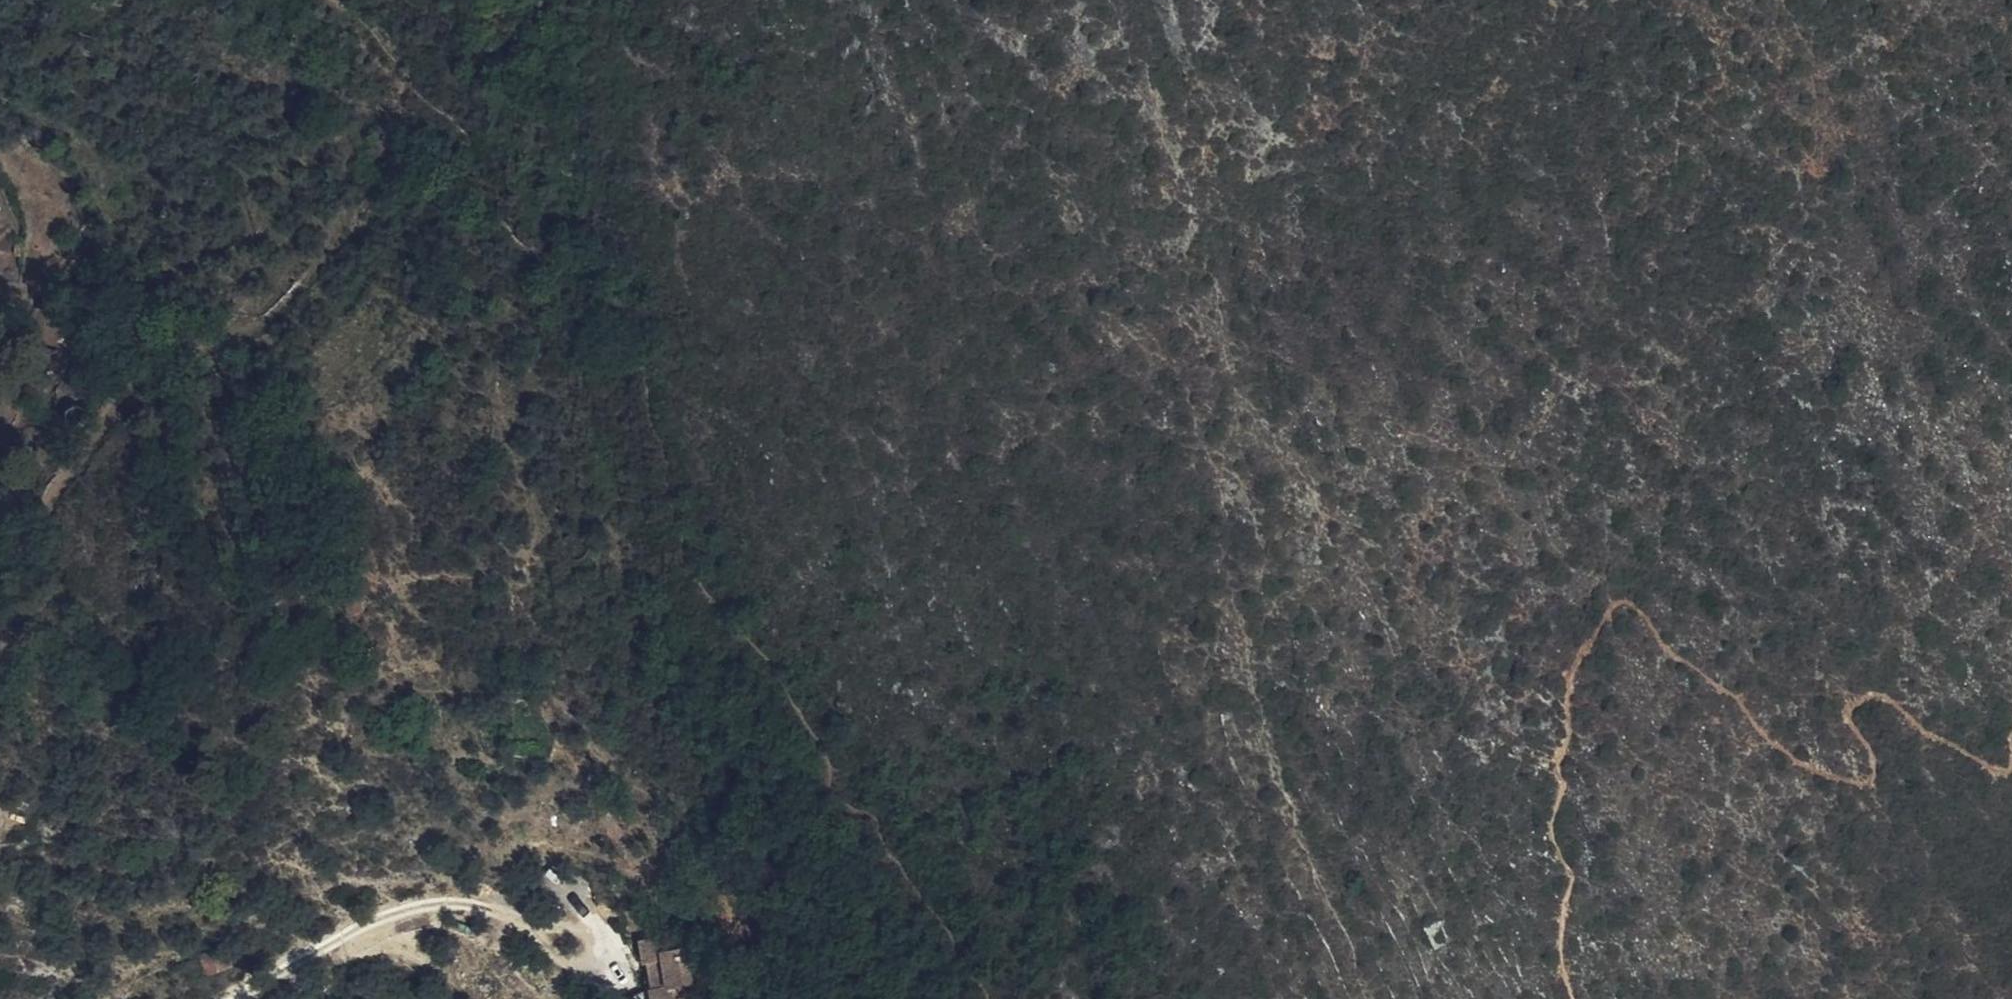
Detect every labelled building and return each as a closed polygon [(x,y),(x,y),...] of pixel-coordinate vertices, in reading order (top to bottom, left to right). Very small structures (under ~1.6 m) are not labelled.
[(365,610),(359,596),(345,601),(350,615),(365,610)] [(681,934),(641,940),(644,960),(648,960),(653,985),(650,986),(653,998),(685,998),(682,982),(693,980),(686,944),(682,946),(681,934)]
